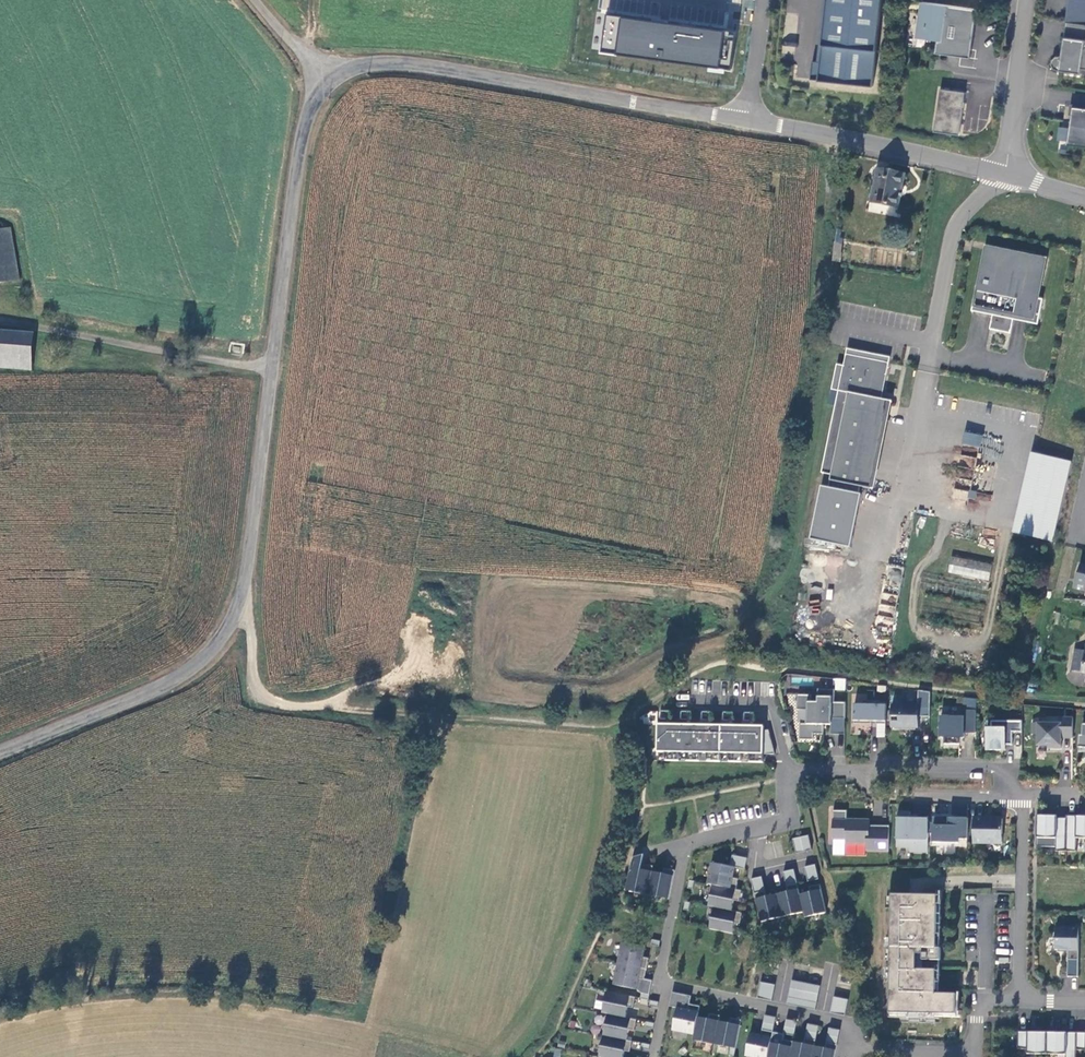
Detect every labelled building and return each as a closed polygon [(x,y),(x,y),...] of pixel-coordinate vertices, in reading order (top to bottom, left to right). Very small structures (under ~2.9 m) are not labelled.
[(833,58),(825,57),(823,75),(885,81),(894,0),(840,0),(833,58)] [(1073,23),(1084,25),(1084,0),(1076,0),(1073,23)] [(922,38),(943,41),(941,54),(976,59),(983,10),(927,3),(922,38)] [(735,68),(739,38),(728,36),(729,28),(671,20),(671,23),(663,21),(663,19),(610,11),(606,42),(621,44),(620,51),(735,68)] [(1073,23),(1068,58),(1067,57),(1062,58),(1060,61),(1059,66),(1061,71),(1065,72),(1084,75),(1084,25),(1073,23)] [(606,42),(605,49),(620,51),(621,44),(606,42)] [(782,54),(795,54),(795,43),(782,42),(782,54)] [(946,90),(940,133),(965,136),(971,93),(946,90)] [(1082,108),(1076,145),(1084,147),(1084,109),(1082,108)] [(898,206),(905,174),(877,168),(874,186),(870,185),(868,201),(898,206)] [(22,280),(13,228),(0,230),(0,284),(22,280)] [(1038,323),(1043,298),(1037,297),(1045,258),(986,246),(979,285),(977,285),(972,307),(984,310),(985,306),(994,308),(990,328),(1011,332),(1015,308),(1029,310),(1027,321),(1038,323)] [(834,250),(832,260),(840,262),(842,252),(834,250)] [(30,336),(30,334),(0,332),(0,366),(28,368),(30,336)] [(890,356),(847,347),(843,364),(837,362),(832,388),(838,389),(822,471),(832,473),(829,486),(821,484),(811,537),(851,546),(861,492),(859,492),(860,485),(864,486),(872,488),(887,413),(879,411),(882,397),(881,397),(876,396),(877,389),(882,390),(886,373),(887,373),(890,356)] [(890,399),(882,397),(879,411),(887,413),(890,399)] [(964,432),(962,444),(980,447),(982,435),(964,432)] [(1071,460),(1032,451),(1013,531),(1053,540),(1071,460)] [(974,456),(960,456),(960,467),(974,467),(974,456)] [(970,490),(971,482),(956,479),(952,497),(968,500),(966,508),(976,510),(978,502),(990,505),(992,495),(970,490)] [(992,563),(952,555),(948,572),(989,580),(992,563)] [(1079,566),(1075,586),(1084,588),(1084,567),(1079,566)] [(1083,670),(1084,657),(1084,650),(1076,649),(1072,669),(1083,670)] [(847,691),(847,681),(838,681),(838,690),(847,691)] [(846,720),(847,704),(835,703),(835,690),(819,690),(818,703),(812,703),(813,696),(798,696),(798,711),(808,711),(808,725),(801,725),(801,741),(815,741),(815,735),(825,736),(825,726),(832,726),(833,726),(833,720),(846,720)] [(931,692),(919,690),(919,706),(892,705),(892,727),(919,727),(920,716),(931,717),(931,692)] [(887,724),(887,703),(867,702),(867,704),(855,704),(854,724),(887,724)] [(965,732),(977,732),(977,711),(965,710),(965,717),(941,716),(941,737),(945,737),(945,744),(960,744),(961,737),(965,737),(965,732)] [(1062,747),(1062,737),(1062,733),(1074,733),(1074,716),(1047,716),(1047,721),(1033,721),(1033,733),(1038,733),(1038,744),(1049,744),(1049,747),(1062,747)] [(846,736),(846,720),(833,720),(833,726),(832,726),(832,736),(846,736)] [(1014,732),(1023,732),(1023,721),(992,720),(992,728),(987,728),(987,750),(1007,750),(1007,745),(1014,745),(1014,732)] [(763,727),(658,725),(658,753),(666,753),(666,761),(679,761),(679,753),(687,753),(687,762),(700,762),(700,753),(707,753),(707,762),(721,762),(721,754),(729,754),(729,762),(742,762),(742,754),(750,754),(750,763),(763,763),(763,754),(775,754),(769,731),(763,731),(763,727)] [(868,850),(890,850),(891,825),(879,824),(878,828),(871,828),(871,825),(871,819),(848,818),(849,810),(835,810),(834,838),(848,838),(847,843),(868,843),(868,850)] [(912,811),(899,811),(898,846),(912,846),(911,850),(929,851),(930,818),(919,818),(912,817),(912,813),(912,811)] [(949,816),(935,815),(935,841),(960,842),(960,838),(969,838),(969,817),(960,817),(960,819),(949,819),(949,816)] [(1067,852),(1067,819),(1058,819),(1057,817),(1038,816),(1037,839),(1056,839),(1056,852),(1067,852)] [(974,842),(1002,842),(1003,818),(975,817),(974,842)] [(1067,817),(1067,819),(1067,852),(1077,852),(1077,839),(1084,839),(1084,817),(1067,817)] [(809,834),(793,838),(796,853),(813,849),(809,834)] [(748,858),(733,855),(731,865),(712,862),(708,883),(713,884),(709,906),(714,907),(710,928),(733,933),(735,922),(741,923),(743,912),(732,910),(734,899),(740,901),(742,890),(736,889),(739,878),(733,877),(736,866),(746,868),(748,858)] [(642,869),(631,866),(626,890),(669,898),(675,869),(664,867),(663,873),(653,871),(654,865),(643,863),(642,869)] [(816,864),(806,866),(809,880),(819,878),(816,864)] [(827,912),(821,884),(810,886),(811,891),(801,894),(795,869),(784,871),(789,891),(767,896),(762,876),(752,879),(762,921),(804,911),(806,917),(827,912)] [(939,894),(893,893),(891,1020),(941,1021),(941,1013),(957,1013),(958,992),(937,992),(938,968),(924,968),(918,968),(918,952),(924,952),(924,959),(941,959),(942,946),(938,947),(939,894)] [(1068,977),(1079,977),(1080,928),(1056,927),(1056,950),(1068,950),(1068,977)] [(646,946),(623,941),(614,984),(638,989),(640,978),(645,979),(649,958),(644,957),(646,946)] [(821,986),(792,980),(789,995),(818,1001),(821,986)] [(776,985),(761,982),(758,998),(773,1001),(776,985)] [(607,991),(603,1013),(608,1014),(600,1056),(624,1056),(625,1051),(630,1052),(633,1041),(627,1040),(629,1029),(635,1030),(637,1019),(626,1017),(628,1007),(634,1008),(636,997),(607,991)] [(818,1001),(789,995),(788,1004),(817,1009),(818,1001)] [(850,999),(834,996),(831,1013),(846,1016),(850,999)] [(688,1009),(678,1007),(673,1030),(695,1034),(693,1040),(731,1047),(729,1055),(735,1056),(742,1020),(731,1017),(730,1023),(720,1021),(721,1015),(710,1013),(709,1019),(698,1016),(700,1006),(689,1004),(688,1009)] [(777,1017),(766,1015),(763,1030),(774,1032),(777,1017)] [(798,1022),(787,1019),(785,1033),(795,1035),(798,1022)] [(820,1026),(809,1024),(806,1038),(817,1040),(820,1026)] [(841,1030),(830,1028),(827,1043),(838,1045),(841,1030)] [(751,1033),(746,1056),(751,1056),(836,1056),(838,1045),(827,1043),(827,1048),(816,1045),(817,1040),(806,1038),(805,1043),(784,1039),(782,1045),(771,1042),(774,1032),(763,1030),(762,1035),(751,1033)] [(1047,1053),(1048,1031),(1018,1031),(1018,1048),(1038,1048),(1038,1053),(1047,1053)] [(1048,1031),(1047,1053),(1066,1054),(1066,1056),(1077,1056),(1077,1049),(1077,1032),(1048,1031)] [(1077,1049),(1084,1049),(1084,1032),(1077,1032),(1077,1049)]
